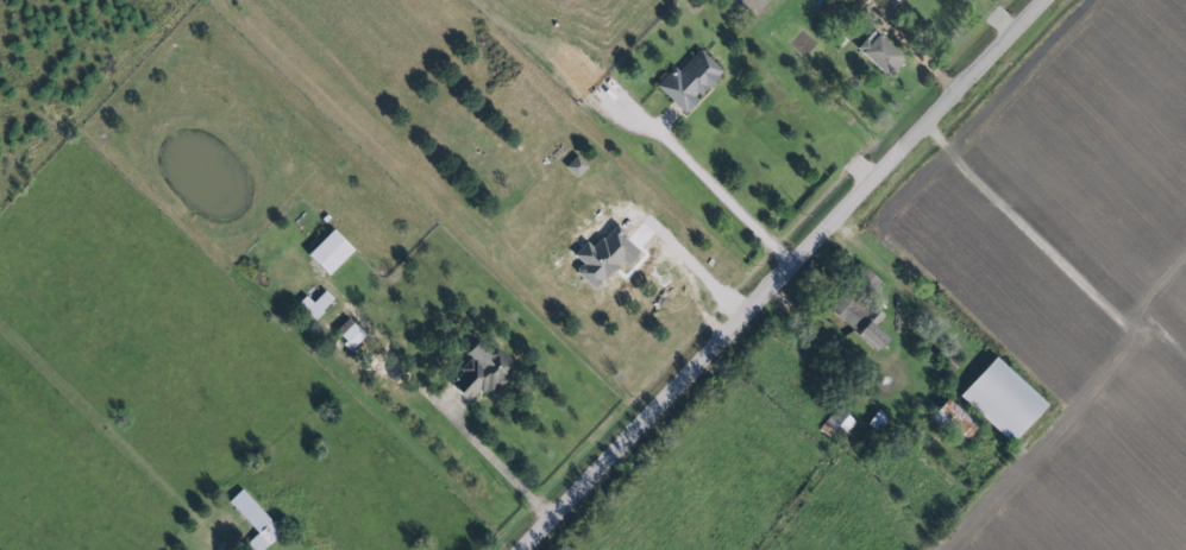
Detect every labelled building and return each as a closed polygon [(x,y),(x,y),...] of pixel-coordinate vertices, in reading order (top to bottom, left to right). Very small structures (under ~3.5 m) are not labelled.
[(854,49),(886,78),(902,61),(870,32),(854,49)] [(655,87),(670,102),(671,103),(683,115),(685,112),(686,113),(688,112),(688,110),(691,108),(696,102),(692,96),(695,94),(698,96),(702,93),(702,91),(704,88),(707,91),(709,90),(709,89),(711,88),(710,87),(710,86),(717,78),(715,77),(721,72),(698,51),(677,72),(672,69),(655,87)] [(563,166),(574,177),(585,167),(574,156),(563,166)] [(636,251),(612,227),(589,249),(584,243),(571,256),(580,265),(572,272),(590,290),(618,261),(622,265),(636,251)] [(350,251),(328,230),(304,256),(325,277),(350,251)] [(304,296),(295,304),(311,320),(331,301),(322,291),(310,303),(304,296)] [(867,303),(862,309),(843,292),(827,309),(872,352),(884,340),(871,328),(882,317),(867,303)] [(332,332),(349,350),(363,337),(346,319),(332,332)] [(458,371),(460,373),(448,386),(454,391),(453,391),(457,396),(462,399),(463,399),(466,403),(477,392),(481,394),(485,391),(489,394),(495,388),(497,390),(506,383),(504,381),(510,377),(514,372),(513,371),(515,368),(494,347),(484,356),(485,358),(479,365),(473,360),(471,362),(469,360),(458,371)] [(1044,406),(992,357),(956,396),(1008,445),(1044,406)] [(929,416),(959,445),(976,428),(945,399),(929,416)] [(854,424),(836,409),(818,431),(827,438),(836,427),(845,435),(854,424)] [(878,433),(887,418),(875,410),(866,426),(878,433)] [(255,535),(243,546),(247,549),(262,549),(280,534),(239,490),(225,503),(255,535)]
